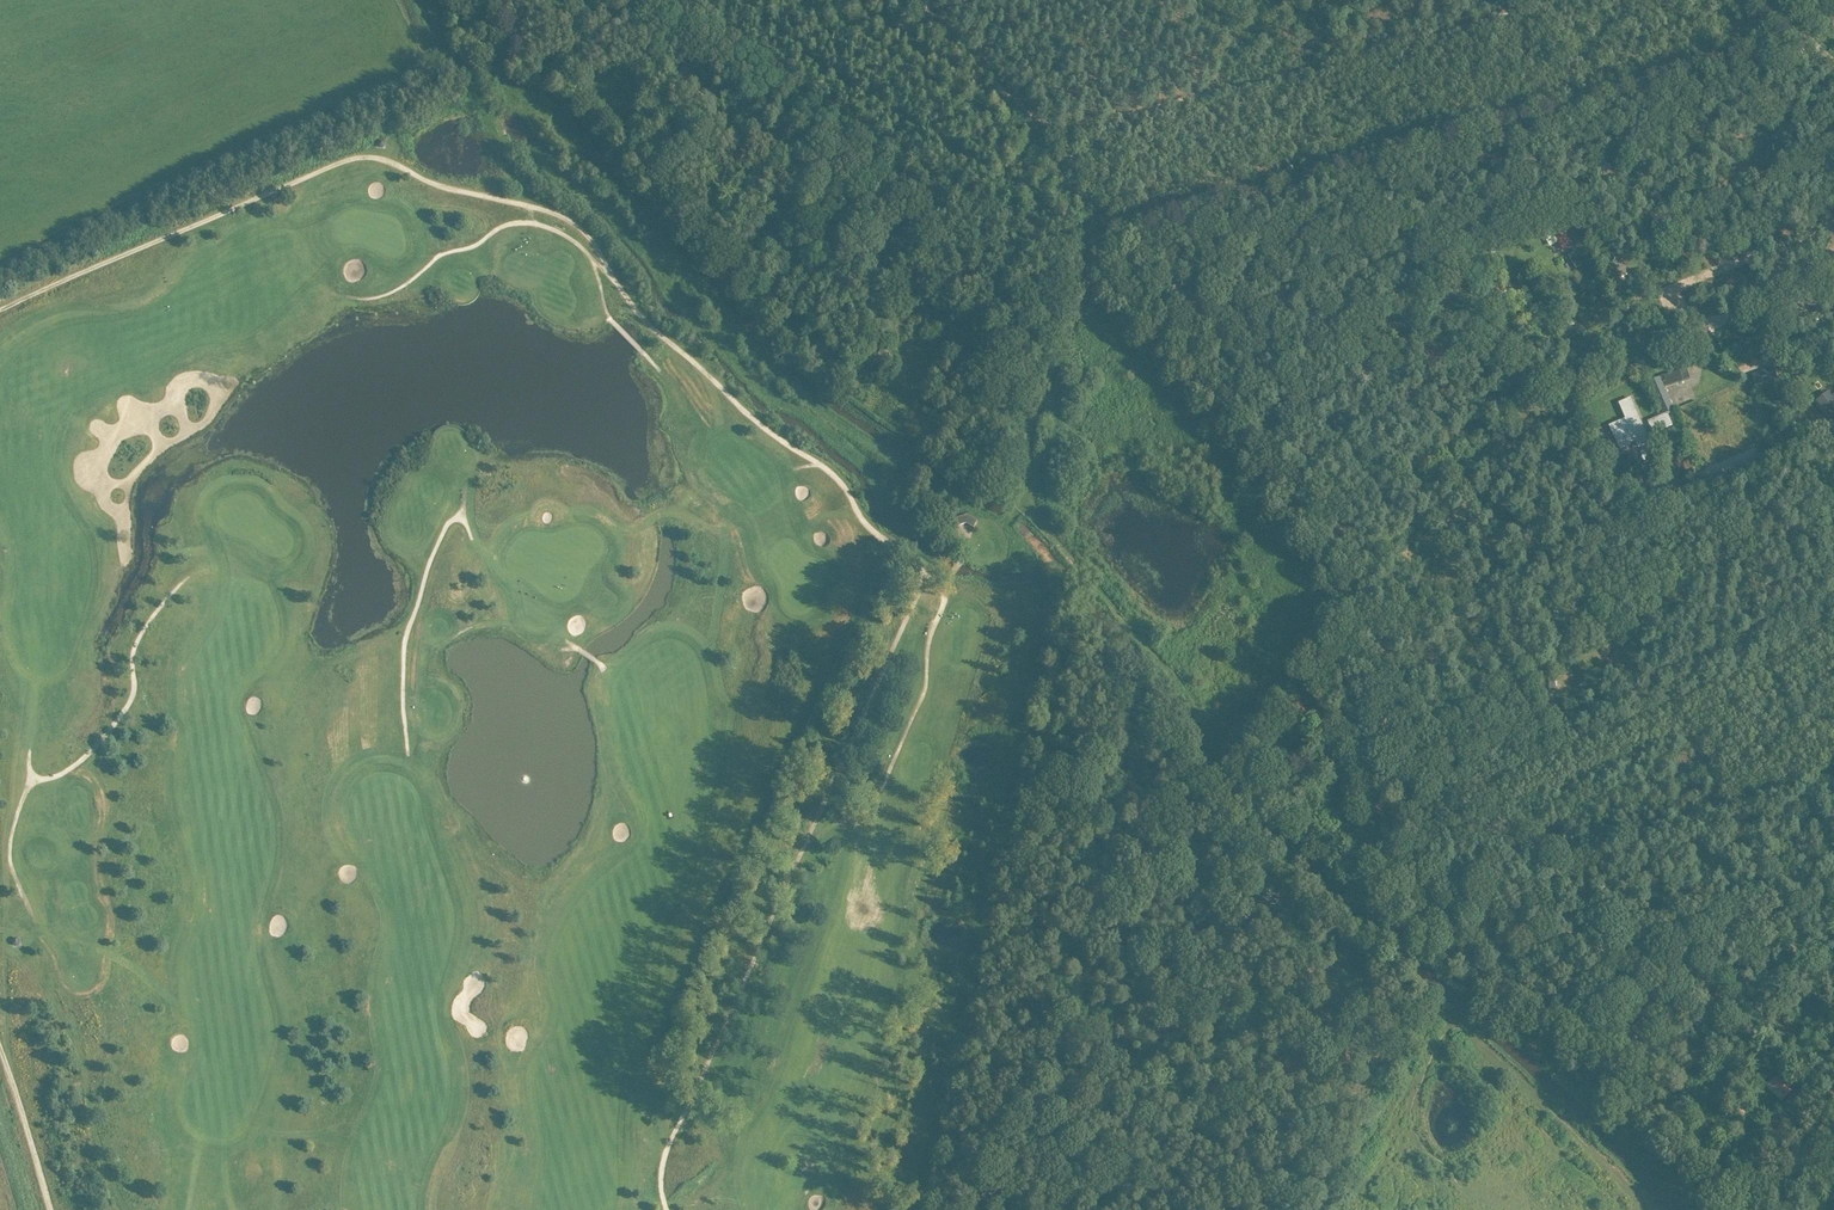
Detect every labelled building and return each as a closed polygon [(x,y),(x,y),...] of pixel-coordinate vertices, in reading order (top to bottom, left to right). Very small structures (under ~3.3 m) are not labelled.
[(651,7),(642,8),(643,24),(653,23),(652,13),(654,13),(653,11),(651,11),(651,7)] [(691,67),(679,61),(670,78),(682,84),(689,70),(691,67)] [(741,142),(748,137),(744,132),(737,138),(741,142)] [(680,150),(686,146),(678,135),(672,140),(680,150)] [(770,140),(759,152),(764,157),(776,145),(770,140)] [(698,148),(690,154),(696,162),(706,156),(700,147),(698,148)] [(1612,169),(1611,165),(1611,164),(1610,164),(1606,151),(1594,154),(1600,173),(1612,169)] [(737,157),(734,153),(724,161),(727,165),(737,157)] [(1770,213),(1774,219),(1790,207),(1785,202),(1770,213)] [(793,204),(783,213),(787,218),(798,207),(794,203),(793,204)] [(1485,225),(1487,229),(1495,226),(1493,222),(1494,221),(1490,212),(1481,216),(1484,225),(1485,225)] [(1560,228),(1554,231),(1559,242),(1563,250),(1570,246),(1560,228)] [(1345,236),(1348,244),(1355,242),(1352,233),(1345,236)] [(892,240),(891,242),(901,249),(899,252),(897,250),(895,253),(903,260),(911,250),(905,245),(907,242),(897,234),(893,239),(892,238),(891,240),(892,240)] [(1504,244),(1490,245),(1490,253),(1505,253),(1504,244)] [(1574,253),(1568,257),(1576,270),(1582,266),(1574,253)] [(1614,262),(1607,267),(1614,279),(1610,282),(1617,294),(1627,288),(1621,278),(1629,274),(1620,259),(1616,261),(1616,260),(1614,261),(1614,262)] [(1485,269),(1469,276),(1473,284),(1483,279),(1482,278),(1487,275),(1485,269)] [(756,283),(746,271),(740,275),(751,288),(756,283)] [(767,289),(758,297),(771,312),(780,304),(767,289)] [(1623,303),(1620,309),(1628,314),(1631,308),(1623,303)] [(1827,311),(1818,316),(1823,324),(1831,319),(1827,311)] [(1574,317),(1565,321),(1568,328),(1577,324),(1574,317)] [(1510,326),(1492,332),(1496,341),(1513,335),(1510,326)] [(876,358),(887,366),(893,358),(882,350),(876,358)] [(1668,413),(1674,410),(1664,388),(1664,387),(1690,378),(1687,369),(1694,367),(1692,362),(1684,364),(1685,369),(1664,375),(1648,382),(1662,415),(1668,413)] [(1774,368),(1758,373),(1762,383),(1777,377),(1774,368)] [(1819,401),(1833,420),(1833,401),(1828,394),(1819,401)] [(1621,422),(1610,426),(1620,448),(1631,443),(1630,441),(1635,439),(1639,446),(1650,442),(1630,399),(1620,404),(1631,430),(1626,432),(1621,422)] [(1668,413),(1662,415),(1649,421),(1654,433),(1673,424),(1668,413)] [(967,515),(956,519),(958,526),(966,524),(973,528),(977,521),(967,515)] [(1554,613),(1553,622),(1565,623),(1566,614),(1554,613)] [(1290,705),(1293,707),(1301,714),(1309,721),(1310,720),(1312,717),(1315,720),(1313,723),(1318,728),(1324,721),(1319,717),(1317,718),(1296,699),(1295,701),(1294,700),(1293,701),(1294,702),(1290,705)] [(1359,753),(1355,759),(1365,765),(1369,759),(1359,753)] [(1236,768),(1242,774),(1247,769),(1241,763),(1236,768)] [(1414,793),(1410,805),(1417,807),(1421,795),(1414,793)] [(13,939),(12,942),(13,945),(15,947),(18,946),(20,943),(19,940),(16,939),(13,939)] [(1715,996),(1722,998),(1725,990),(1718,988),(1715,996)] [(1648,1007),(1639,1001),(1630,1013),(1639,1020),(1648,1007)] [(1636,1023),(1627,1036),(1632,1040),(1641,1027),(1636,1023)] [(1786,1095),(1790,1091),(1789,1089),(1793,1085),(1787,1080),(1783,1084),(1782,1083),(1784,1081),(1783,1080),(1781,1082),(1776,1077),(1771,1082),(1786,1095)] [(1787,1104),(1793,1109),(1801,1101),(1795,1095),(1787,1104)] [(1833,1189),(1833,1182),(1822,1187),(1825,1193),(1833,1189)]
